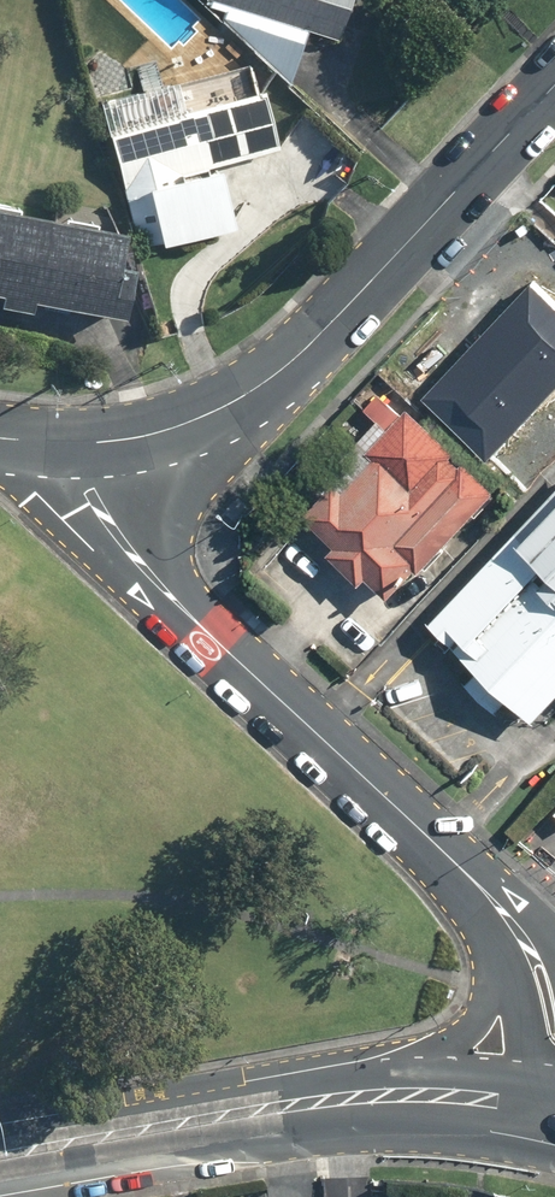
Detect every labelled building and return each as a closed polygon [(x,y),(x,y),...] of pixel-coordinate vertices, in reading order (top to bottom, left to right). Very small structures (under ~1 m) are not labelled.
[(291,81),(308,28),(337,36),(348,0),(208,0),(291,81)] [(130,96),(136,120),(105,129),(139,250),(231,224),(214,165),(277,147),(260,85),(254,87),(247,62),(130,96)] [(28,308),(30,299),(113,314),(129,231),(0,208),(0,303),(28,308)] [(486,452),(554,382),(554,304),(536,286),(429,395),(486,452)] [(346,488),(335,478),(319,495),(299,516),(388,598),(490,488),(381,387),(360,410),(372,421),(357,437),(376,455),(346,488)] [(427,622),(535,723),(554,702),(554,487),(427,622)]
